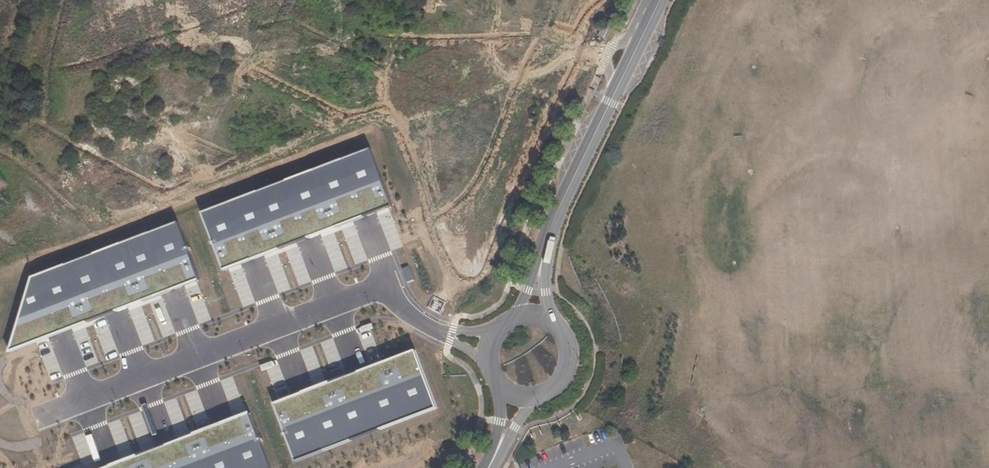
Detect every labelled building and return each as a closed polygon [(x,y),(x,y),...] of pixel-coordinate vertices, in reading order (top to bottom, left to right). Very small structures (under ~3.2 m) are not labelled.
[(201,211),(223,270),(393,208),(371,148),(201,211)] [(31,278),(8,354),(200,281),(178,222),(31,278)] [(275,404),(297,462),(440,408),(417,349),(275,404)] [(250,412),(108,467),(271,467),(250,412)]
